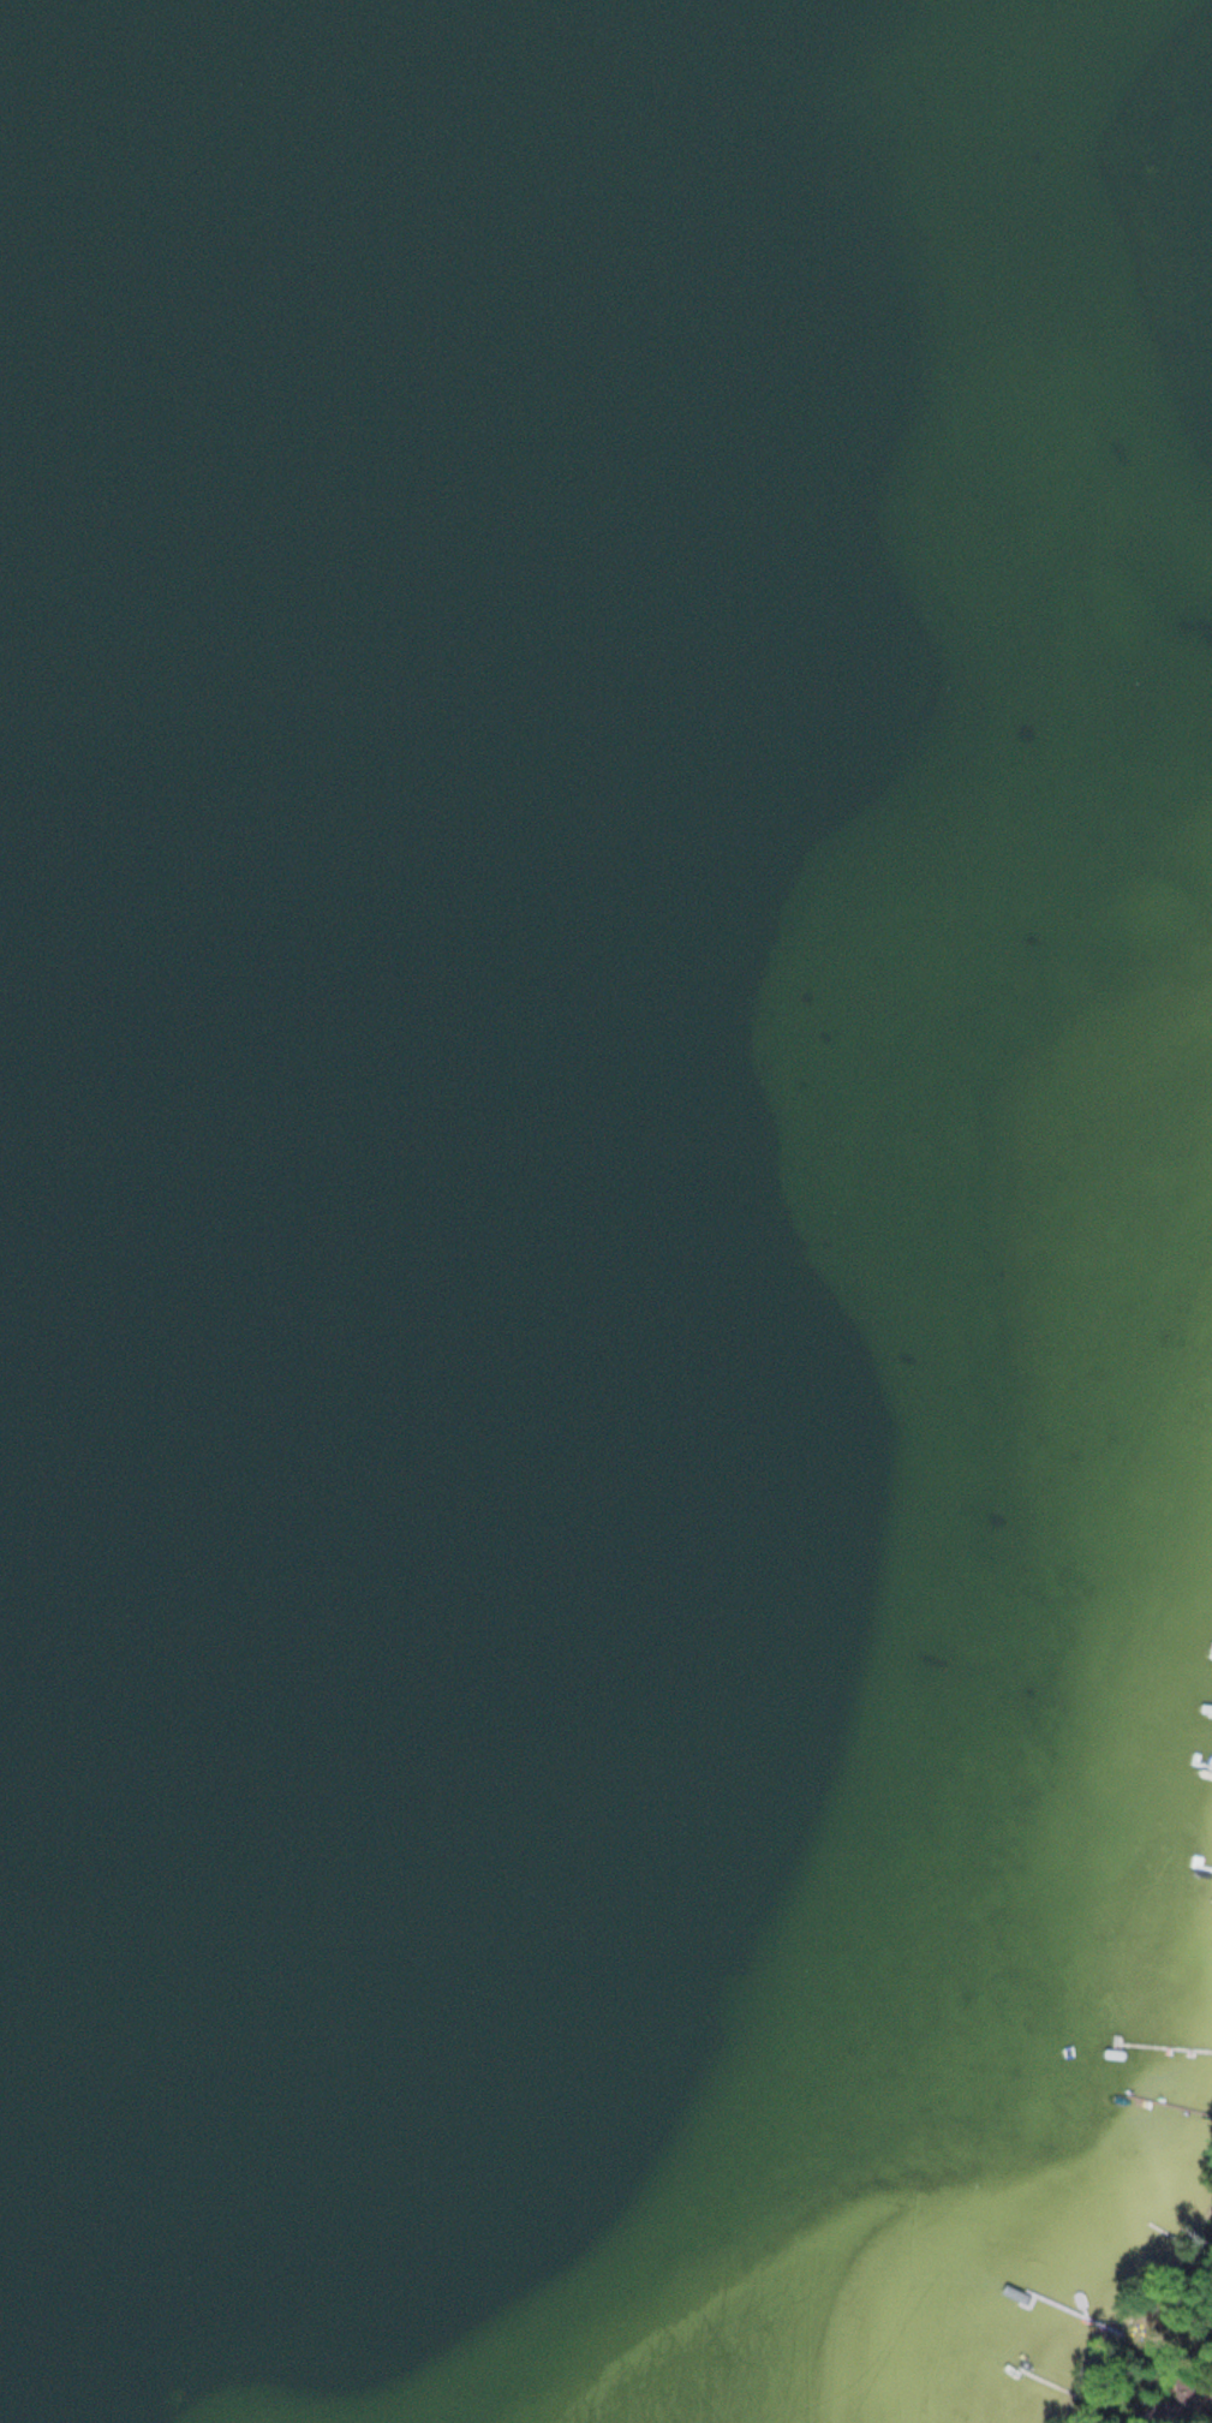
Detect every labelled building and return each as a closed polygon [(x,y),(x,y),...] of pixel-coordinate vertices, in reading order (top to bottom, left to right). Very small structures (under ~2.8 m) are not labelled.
[(1176,2379),(1176,2401),(1150,2400),(1149,2422),(1204,2422),(1205,2380),(1176,2379)]
